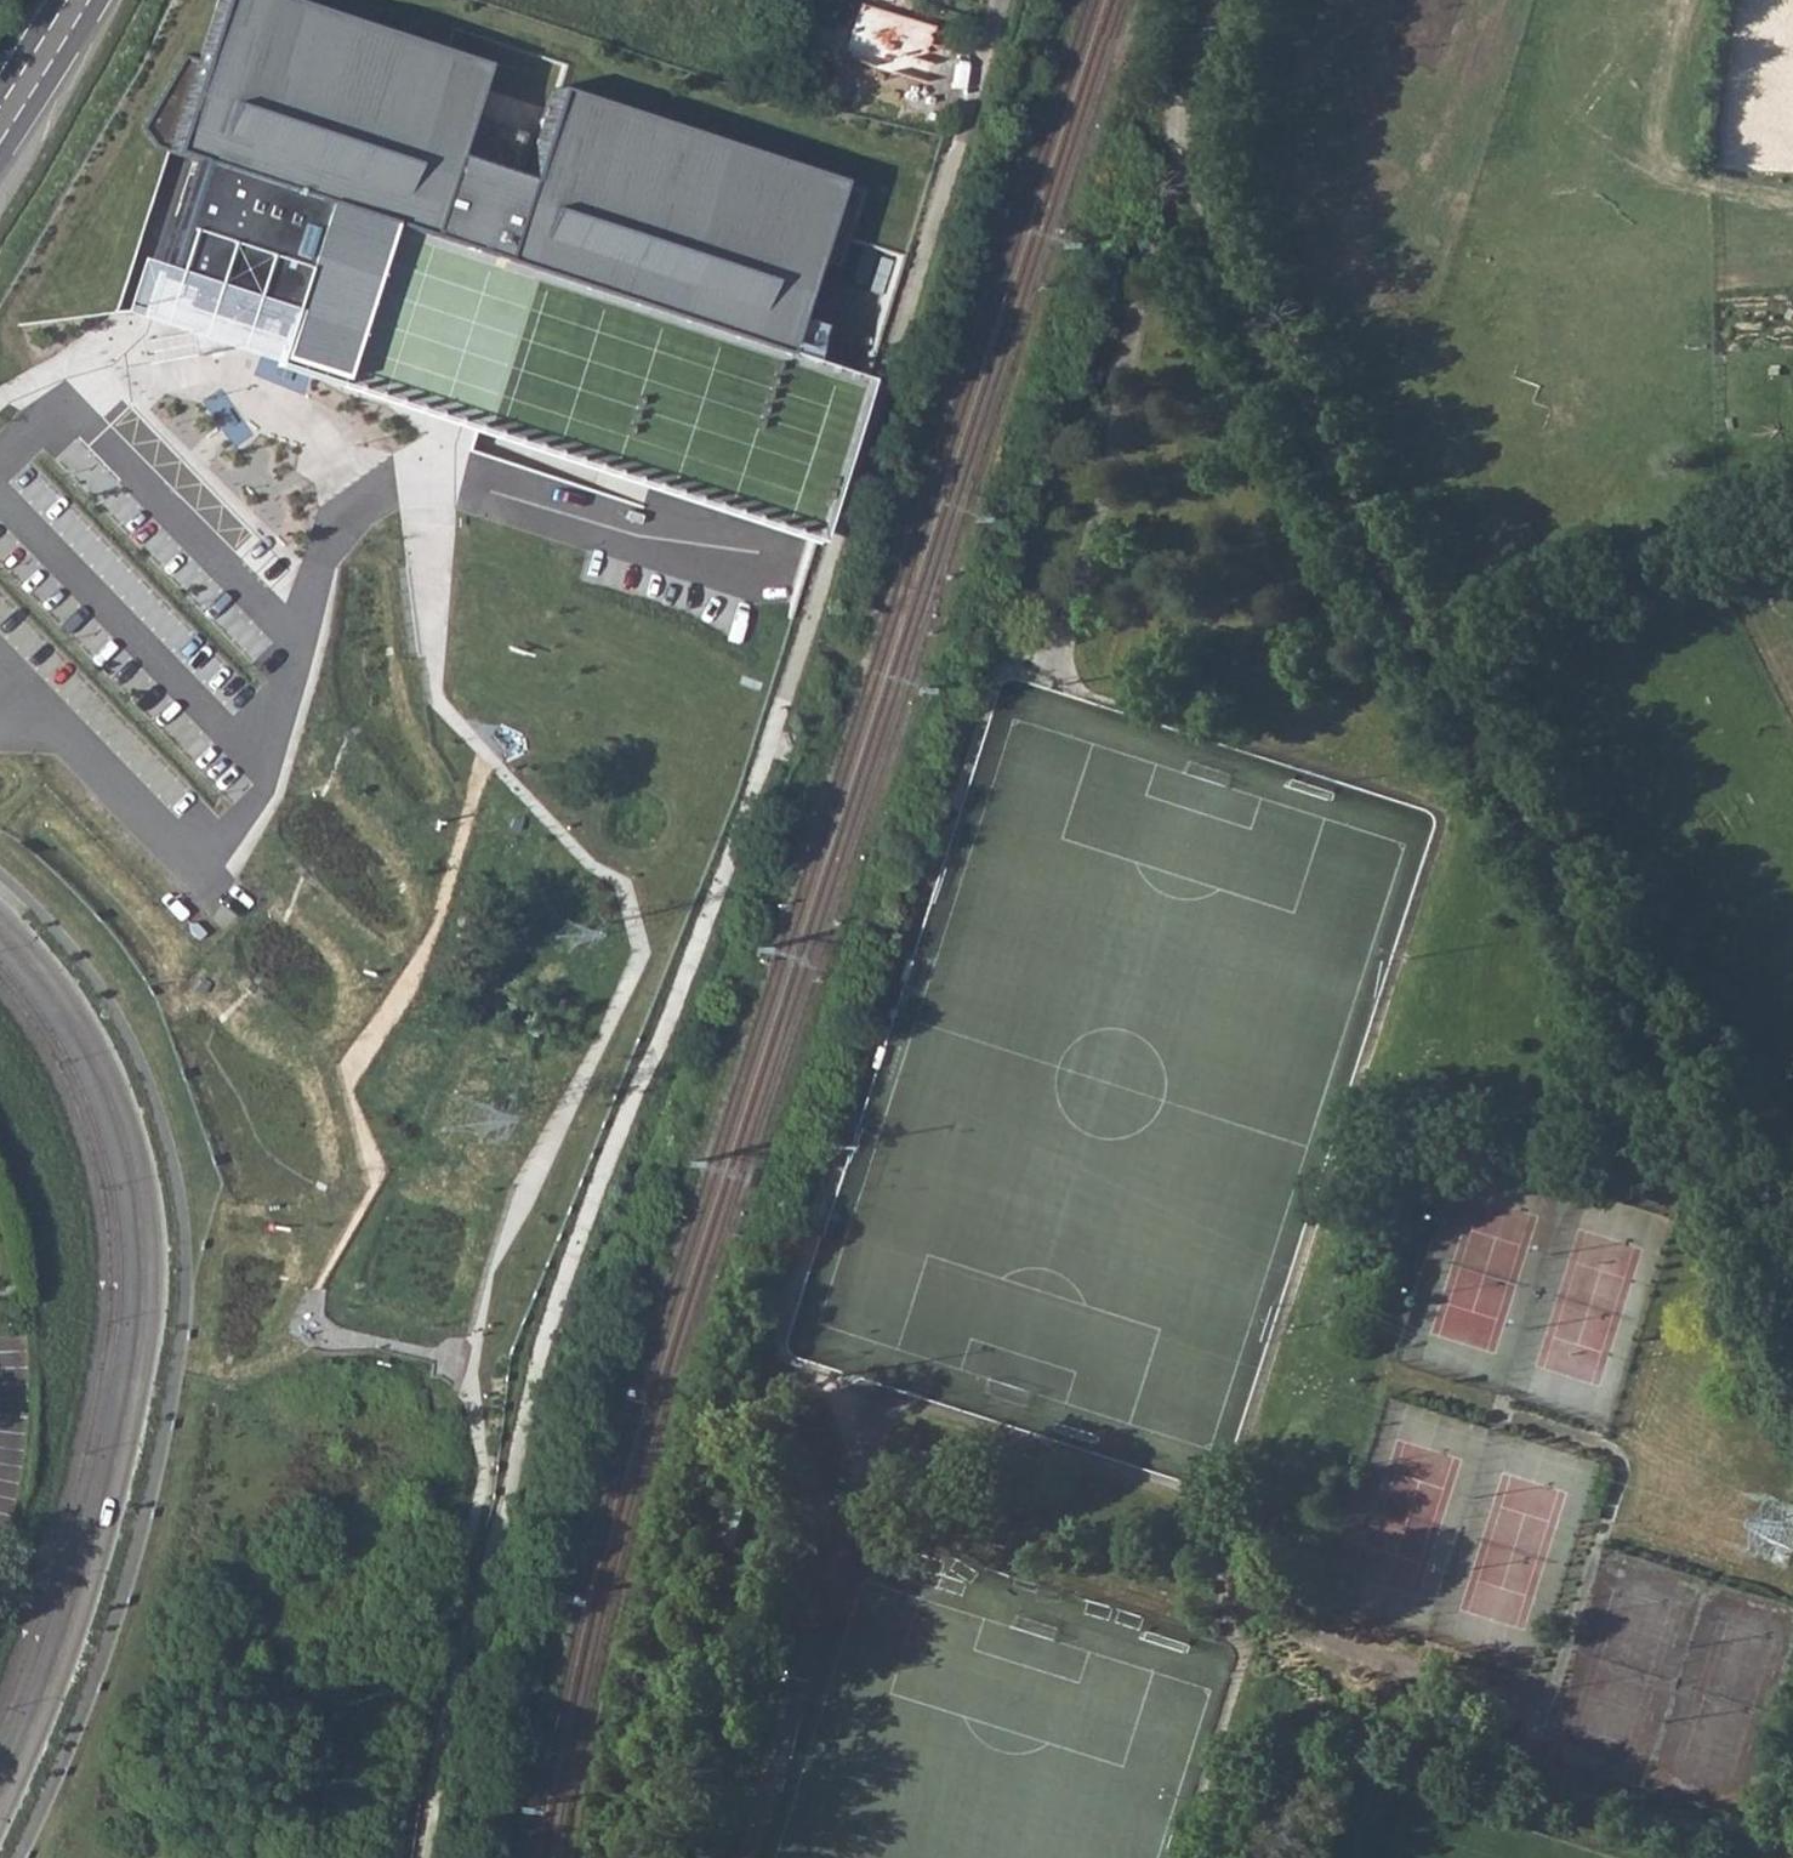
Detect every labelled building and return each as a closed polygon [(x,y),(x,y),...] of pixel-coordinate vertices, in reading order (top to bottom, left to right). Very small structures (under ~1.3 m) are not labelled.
[(168,153),(195,162),(160,270),(144,317),(480,427),(817,537),(866,379),(785,352),(815,260),(842,269),(868,189),(557,88),(526,180),(515,176),(530,130),(469,110),(485,64),(289,0),(218,0),(168,153)] [(67,537),(222,698),(249,672),(139,557),(165,533),(131,498),(106,522),(95,510),(67,537)]
